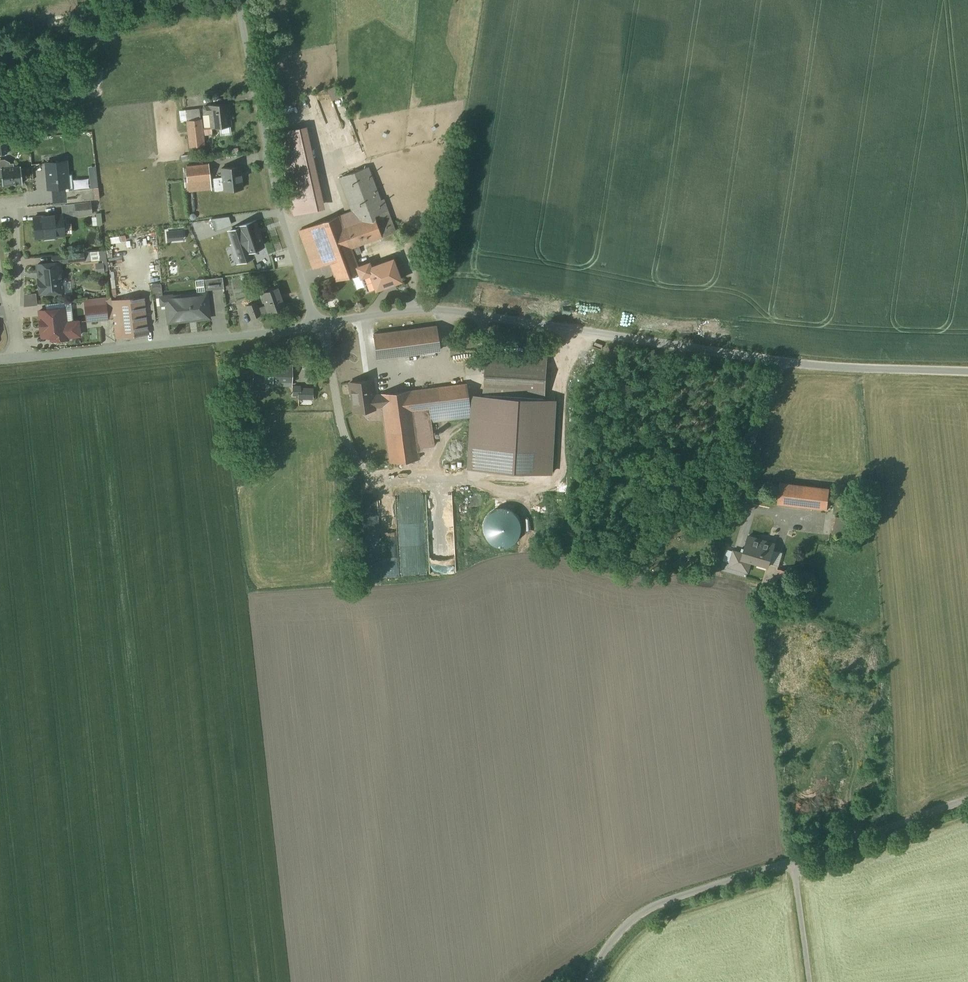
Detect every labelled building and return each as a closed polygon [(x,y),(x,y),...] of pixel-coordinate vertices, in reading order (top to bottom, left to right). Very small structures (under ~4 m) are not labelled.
[(209,105),(210,108),(202,109),(202,107),(186,108),(187,122),(203,120),(203,116),(210,116),(212,127),(230,126),(228,103),(209,105)] [(190,149),(206,147),(204,120),(187,122),(190,149)] [(306,128),(277,134),(295,214),(324,207),(306,128)] [(69,162),(46,164),(48,190),(70,188),(69,162)] [(189,186),(212,184),(211,165),(187,167),(189,186)] [(22,167),(1,169),(3,188),(24,185),(22,167)] [(222,169),(223,178),(214,179),(215,193),(224,192),(245,190),(243,167),(222,169)] [(340,177),(356,221),(373,215),(381,236),(394,232),(395,231),(383,199),(380,200),(368,167),(340,177)] [(93,202),(76,204),(77,218),(94,216),(93,202)] [(339,216),(343,226),(356,221),(352,211),(339,216)] [(67,238),(67,237),(74,236),(73,224),(66,225),(65,214),(34,217),(36,241),(67,238)] [(359,271),(360,271),(358,267),(354,255),(361,252),(358,245),(381,236),(373,215),(356,221),(343,226),(339,216),(299,230),(313,267),(330,261),(337,280),(359,271)] [(238,228),(239,232),(210,242),(216,260),(245,249),(246,253),(264,247),(256,222),(238,228)] [(59,263),(37,265),(40,296),(64,294),(61,265),(85,262),(84,256),(59,258),(59,263)] [(368,263),(358,267),(360,271),(359,271),(361,276),(370,273),(376,288),(385,285),(386,287),(392,284),(391,282),(399,280),(392,260),(370,268),(368,263)] [(376,288),(370,273),(361,276),(360,277),(366,292),(376,288)] [(207,280),(197,281),(197,288),(206,287),(206,292),(225,290),(224,278),(207,280)] [(161,308),(166,308),(168,326),(212,320),(208,292),(168,297),(168,296),(164,296),(162,285),(153,286),(155,299),(160,298),(161,308)] [(280,288),(262,294),(269,315),(287,310),(280,288)] [(37,295),(25,296),(25,308),(37,307),(37,295)] [(146,298),(113,302),(117,340),(150,336),(146,298)] [(107,299),(85,301),(87,322),(109,320),(107,299)] [(69,340),(67,322),(65,303),(45,305),(45,308),(39,309),(39,310),(42,340),(50,339),(50,343),(69,341),(69,340)] [(257,304),(248,307),(252,320),(262,317),(257,304)] [(80,320),(67,322),(69,340),(82,338),(80,320)] [(439,329),(374,337),(377,361),(442,353),(439,329)] [(382,394),(384,406),(390,463),(420,460),(416,425),(471,418),(469,396),(485,394),(485,398),(550,400),(551,356),(487,354),(486,383),(468,385),(382,394)] [(252,381),(290,382),(291,366),(252,365),(252,381)] [(384,406),(382,394),(374,395),(372,379),(348,382),(352,413),(376,410),(375,407),(384,406)] [(834,489),(781,485),(780,505),(832,510),(834,489)] [(850,521),(838,518),(833,535),(845,538),(850,521)] [(772,566),(779,568),(783,554),(776,552),(779,543),(749,536),(744,556),(773,564),(772,566)]
